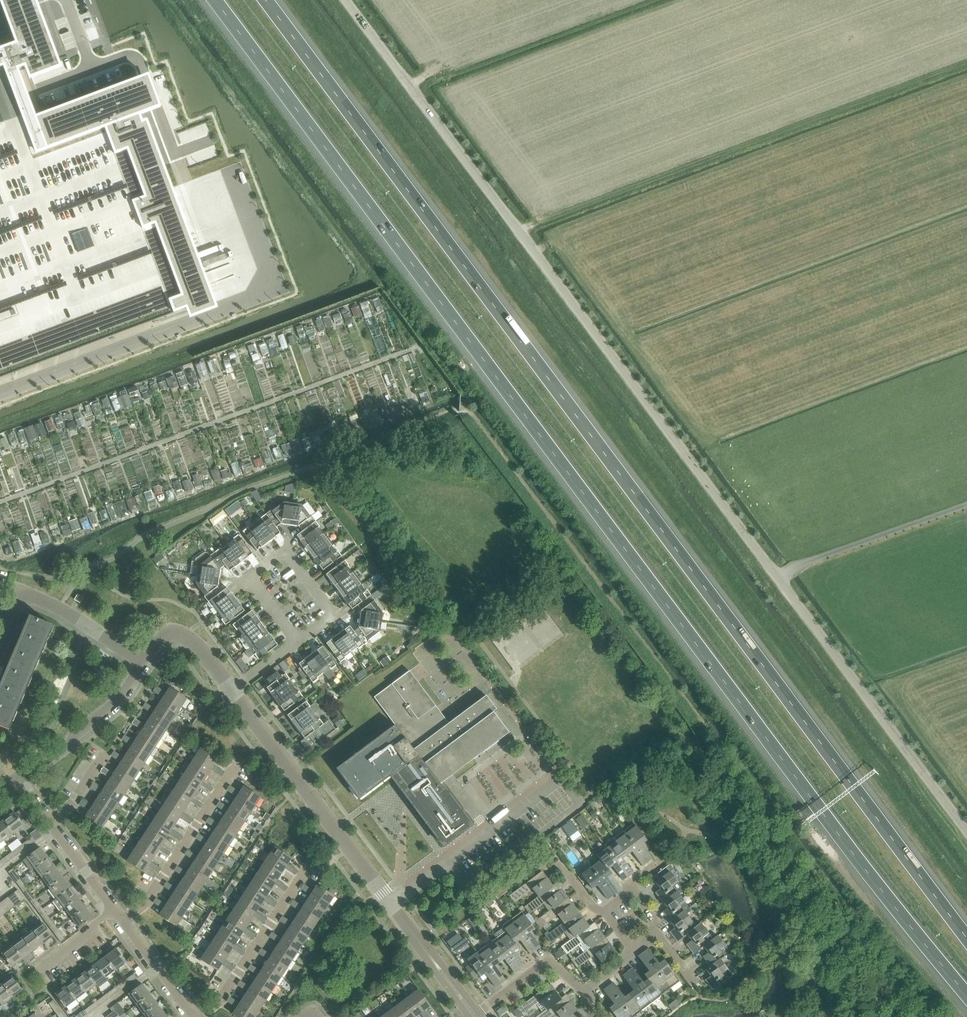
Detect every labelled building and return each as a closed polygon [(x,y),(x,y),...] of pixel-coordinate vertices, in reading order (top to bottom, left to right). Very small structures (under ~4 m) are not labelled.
[(159,319),(163,318),(177,312),(186,309),(189,318),(217,308),(147,120),(141,122),(139,116),(161,108),(158,100),(149,76),(127,84),(35,119),(16,69),(17,69),(24,67),(29,80),(62,68),(49,32),(37,0),(0,0),(0,2),(3,11),(16,45),(0,51),(0,379),(159,319)] [(290,525),(293,504),(283,502),(272,511),(271,510),(266,514),(276,527),(281,524),(290,525)] [(316,522),(311,516),(310,517),(301,505),(293,504),(290,525),(298,526),(302,531),(316,522)] [(280,533),(276,527),(266,514),(260,518),(261,519),(255,524),(268,542),(280,533)] [(323,534),(322,534),(318,528),(320,527),(316,522),(302,531),(296,535),(305,547),(323,534)] [(268,542),(255,524),(249,528),(248,527),(242,531),(257,550),(268,542)] [(331,546),(330,545),(332,544),(324,533),(322,534),(323,534),(305,547),(314,559),(331,546)] [(253,554),(238,534),(233,539),(234,540),(228,544),(241,562),(253,554)] [(241,562),(228,544),(221,549),(220,548),(215,552),(225,565),(224,565),(229,571),(241,562)] [(323,570),(341,556),(337,551),(335,552),(331,546),(314,559),(323,570)] [(197,575),(219,578),(220,569),(224,565),(225,565),(215,552),(209,556),(207,552),(205,552),(196,559),(195,562),(198,566),(197,575)] [(352,574),(351,573),(347,567),(349,566),(344,560),(325,574),(334,587),(352,574)] [(343,598),(360,585),(361,585),(362,584),(353,572),(351,573),(352,574),(334,587),(343,598)] [(221,592),(217,587),(219,578),(197,575),(196,584),(205,596),(204,596),(208,602),(221,592)] [(357,605),(370,595),(367,590),(365,591),(361,585),(360,585),(343,598),(351,609),(357,605)] [(218,613),(236,600),(226,587),(221,592),(208,602),(212,607),(213,606),(218,613)] [(80,602),(83,598),(78,594),(75,599),(80,602)] [(383,613),(374,602),(375,601),(370,595),(357,605),(361,610),(360,619),(381,622),(383,613)] [(225,626),(244,611),(236,600),(218,613),(223,618),(221,620),(225,626)] [(243,635),(260,622),(251,610),(232,624),(237,630),(238,629),(242,635),(243,635)] [(8,729),(52,626),(30,616),(0,686),(0,726),(8,729)] [(368,640),(380,631),(381,622),(360,619),(358,627),(354,631),(353,631),(364,645),(369,641),(368,640)] [(250,648),(269,634),(260,622),(243,635),(242,635),(240,636),(250,648)] [(364,645),(353,631),(354,631),(350,625),(337,634),(351,652),(357,647),(358,649),(364,645)] [(259,660),(278,646),(269,634),(250,648),(245,652),(250,658),(255,654),(259,660)] [(351,652),(337,634),(326,643),(341,662),(346,658),(344,657),(351,652)] [(310,655),(323,672),(328,679),(335,674),(331,669),(336,665),(322,646),(310,655)] [(323,672),(310,655),(298,663),(313,683),(318,679),(317,677),(323,672)] [(289,668),(284,661),(279,664),(285,672),(289,668)] [(266,688),(275,699),(293,686),(298,682),(294,676),(289,679),(285,673),(281,677),(277,671),(266,679),(270,685),(266,688)] [(439,784),(474,758),(508,732),(482,698),(449,723),(409,671),(374,697),(395,724),(336,768),(359,799),(399,769),(417,794),(409,800),(410,800),(411,800),(443,843),(442,844),(443,845),(471,824),(470,823),(469,824),(439,784)] [(284,711),(303,697),(299,692),(297,693),(293,686),(275,699),(284,711)] [(158,695),(161,690),(156,687),(153,692),(158,695)] [(187,699),(170,688),(166,693),(161,690),(158,695),(163,698),(165,696),(181,707),(187,699)] [(165,696),(163,698),(159,704),(176,715),(181,707),(165,696)] [(296,727),(313,714),(319,710),(314,703),(310,706),(306,701),(287,715),(296,727)] [(147,711),(150,706),(145,703),(142,707),(147,711)] [(176,715),(159,704),(156,709),(150,706),(147,711),(152,714),(154,712),(171,723),(176,715)] [(154,712),(152,714),(149,720),(166,731),(171,723),(154,712)] [(336,730),(328,720),(323,724),(319,719),(318,720),(313,714),(296,727),(305,739),(309,736),(316,745),(336,730)] [(137,727),(140,722),(135,718),(132,724),(137,727)] [(166,731),(149,720),(145,725),(140,722),(137,727),(142,730),(144,728),(161,739),(166,731)] [(144,728),(142,730),(139,736),(155,747),(161,739),(144,728)] [(127,743),(130,738),(125,735),(122,740),(127,743)] [(155,747),(139,736),(135,741),(130,738),(127,743),(132,746),(134,744),(150,755),(155,747)] [(134,744),(132,746),(128,752),(145,763),(150,755),(134,744)] [(217,758),(201,747),(195,756),(212,767),(213,764),(217,758)] [(116,759),(119,754),(114,751),(111,756),(116,759)] [(145,763),(128,752),(125,758),(119,754),(116,759),(121,763),(122,760),(140,771),(145,763)] [(212,767),(195,756),(190,764),(206,775),(210,769),(216,772),(219,768),(213,764),(212,767)] [(122,760),(121,763),(117,768),(134,779),(140,771),(122,760)] [(206,775),(190,764),(185,772),(201,783),(203,780),(206,775)] [(105,775),(109,770),(103,767),(100,772),(105,775)] [(134,779),(117,768),(114,774),(109,770),(105,775),(111,778),(112,776),(129,787),(134,779)] [(221,776),(224,771),(219,768),(216,772),(221,776)] [(201,783),(185,772),(179,780),(196,791),(200,785),(205,788),(208,784),(203,780),(201,783)] [(112,776),(111,778),(107,784),(124,795),(129,787),(112,776)] [(196,791),(179,780),(174,788),(191,799),(192,797),(196,791)] [(124,795),(107,784),(103,790),(98,786),(95,791),(100,794),(102,792),(119,803),(124,795)] [(210,792),(213,787),(208,784),(205,788),(210,792)] [(232,793),(235,789),(230,785),(226,790),(232,793)] [(261,797),(244,786),(240,792),(235,789),(232,793),(237,797),(239,794),(255,805),(261,797)] [(191,799),(174,788),(169,796),(186,807),(189,801),(195,805),(198,800),(192,797),(191,799)] [(102,792),(100,794),(96,800),(113,811),(119,803),(102,792)] [(239,794),(237,797),(233,802),(250,813),(255,805),(239,794)] [(186,807),(169,796),(164,804),(181,815),(182,813),(186,807)] [(84,807),(87,802),(82,799),(79,804),(84,807)] [(113,811),(96,800),(93,806),(87,802),(84,807),(89,811),(91,808),(108,819),(113,811)] [(200,808),(203,803),(198,800),(195,805),(200,808)] [(221,809),(224,805),(219,801),(216,806),(221,809)] [(250,813),(233,802),(230,808),(224,805),(221,809),(227,813),(228,811),(245,821),(250,813)] [(181,815),(164,804),(158,812),(175,823),(179,817),(184,821),(187,816),(182,813),(181,815)] [(91,808),(89,811),(86,817),(103,828),(108,819),(91,808)] [(22,809),(18,812),(25,821),(29,818),(22,809)] [(240,829),(245,821),(228,811),(227,813),(223,819),(240,829)] [(24,825),(14,812),(4,820),(14,833),(24,825)] [(175,823),(158,812),(153,820),(170,831),(171,829),(175,823)] [(211,825),(214,821),(208,817),(205,822),(211,825)] [(240,829),(223,819),(219,824),(214,821),(211,825),(216,829),(218,827),(234,837),(240,829)] [(4,820),(0,822),(0,835),(4,840),(14,833),(4,820)] [(170,831),(153,820),(148,828),(165,839),(168,833),(174,837),(177,832),(171,829),(170,831)] [(642,844),(647,840),(634,824),(624,831),(648,862),(653,859),(642,844)] [(218,827),(216,829),(212,835),(229,845),(234,837),(218,827)] [(165,839),(148,828),(143,836),(159,847),(161,845),(165,839)] [(648,862),(624,831),(615,838),(627,855),(632,851),(643,866),(648,862)] [(179,840),(182,836),(177,832),(174,837),(179,840)] [(200,841),(203,837),(198,833),(195,838),(200,841)] [(229,845),(212,835),(209,840),(203,837),(200,841),(205,845),(207,842),(224,853),(229,845)] [(159,847),(143,836),(137,844),(154,855),(158,850),(163,853),(166,848),(161,845),(159,847)] [(28,846),(35,841),(32,837),(25,842),(28,846)] [(622,858),(627,855),(615,838),(605,846),(628,877),(633,873),(622,858)] [(207,842),(205,845),(202,851),(219,862),(224,853),(207,842)] [(154,855),(137,844),(132,852),(149,863),(150,861),(154,855)] [(292,857),(275,846),(269,855),(286,866),(288,863),(292,857)] [(628,877),(605,846),(596,853),(599,857),(608,869),(613,866),(624,880),(628,877)] [(16,856),(22,851),(19,847),(13,852),(16,856)] [(35,867),(48,857),(41,847),(27,857),(35,867)] [(168,857),(172,852),(166,848),(163,853),(168,857)] [(189,858),(192,853),(187,849),(184,854),(189,858)] [(219,862),(202,851),(198,856),(192,853),(189,858),(195,861),(196,859),(213,870),(219,862)] [(9,861),(16,856),(13,852),(6,857),(9,861)] [(149,863),(132,852),(127,860),(143,871),(147,865),(153,869),(156,864),(150,861),(149,863)] [(286,866),(269,855),(264,863),(281,874),(284,868),(289,871),(293,867),(288,863),(286,866)] [(42,878),(56,867),(48,857),(35,867),(42,878)] [(607,877),(611,874),(608,869),(599,857),(589,864),(613,895),(618,891),(607,877)] [(196,859),(195,861),(191,867),(208,878),(213,870),(196,859)] [(281,874),(264,863),(258,871),(275,882),(277,879),(281,874)] [(158,873),(161,868),(156,864),(153,869),(158,873)] [(613,895),(589,864),(580,871),(593,888),(597,885),(608,899),(613,895)] [(682,888),(678,881),(670,871),(674,868),(671,864),(655,875),(659,880),(656,882),(660,887),(661,886),(663,888),(656,892),(663,902),(677,892),(682,888)] [(179,874),(182,869),(177,865),(174,870),(179,874)] [(50,888),(64,877),(56,867),(42,878),(50,888)] [(208,878),(191,867),(187,872),(182,869),(179,874),(184,877),(186,875),(203,886),(208,878)] [(295,875),(298,870),(293,867),(289,871),(295,875)] [(275,882),(258,871),(253,879),(270,890),(274,884),(279,888),(282,883),(277,879),(275,882)] [(20,878),(16,872),(11,875),(16,881),(20,878)] [(186,875),(184,877),(180,883),(198,894),(203,886),(186,875)] [(57,898),(71,888),(64,877),(50,888),(57,898)] [(515,901),(533,888),(538,896),(553,885),(547,877),(538,883),(533,877),(510,895),(515,901)] [(25,885),(20,878),(16,881),(21,888),(25,885)] [(270,890),(253,879),(248,887),(265,898),(266,895),(270,890)] [(168,890),(172,885),(166,881),(163,886),(168,890)] [(549,911),(568,897),(557,882),(553,885),(538,896),(525,906),(530,913),(543,903),(549,911)] [(198,894),(180,883),(177,888),(172,885),(168,890),(174,893),(175,891),(192,902),(198,894)] [(284,891),(288,886),(282,883),(279,888),(284,891)] [(305,892),(308,887),(303,884),(300,888),(305,892)] [(334,896),(318,885),(314,891),(308,887),(305,892),(311,895),(312,893),(329,904),(334,896)] [(265,898),(248,887),(243,895),(260,906),(263,900),(268,904),(271,899),(266,895),(265,898)] [(65,908),(79,898),(71,888),(57,898),(53,901),(60,912),(65,908)] [(25,899),(18,889),(14,893),(21,902),(25,899)] [(175,891),(174,893),(170,899),(187,910),(192,902),(175,891)] [(35,898),(31,892),(26,895),(31,902),(35,898)] [(663,912),(670,921),(684,911),(688,907),(677,892),(663,902),(667,907),(668,906),(669,907),(663,912)] [(21,902),(14,893),(9,896),(16,905),(21,902)] [(312,893),(311,895),(307,901),(324,912),(329,904),(312,893)] [(260,906),(243,895),(237,903),(254,914),(256,912),(260,906)] [(16,905),(9,896),(4,899),(11,909),(16,905)] [(158,906),(161,901),(156,897),(153,902),(158,906)] [(564,922),(579,911),(568,897),(549,911),(539,919),(536,921),(541,927),(558,914),(564,922)] [(40,905),(35,898),(31,902),(36,908),(40,905)] [(72,918),(86,908),(79,898),(65,908),(72,918)] [(4,899),(0,903),(7,912),(11,909),(4,899)] [(187,910),(170,899),(166,904),(161,901),(158,906),(163,909),(165,907),(182,918),(187,910)] [(274,907),(277,902),(271,899),(268,904),(274,907)] [(295,908),(298,903),(292,899),(289,904),(295,908)] [(324,912),(307,901),(303,907),(298,903),(295,908),(300,911),(302,909),(319,920),(324,912)] [(254,914),(237,903),(232,911),(249,922),(253,916),(258,920),(261,915),(256,912),(254,914)] [(165,907),(163,909),(159,915),(176,926),(182,918),(165,907)] [(80,928),(94,918),(86,908),(72,918),(80,928)] [(302,909),(300,911),(296,917),(313,928),(319,920),(302,909)] [(249,922),(232,911),(227,919),(244,930),(245,928),(249,922)] [(570,940),(590,925),(579,911),(564,922),(549,933),(546,935),(551,942),(564,932),(570,940)] [(696,927),(691,921),(684,911),(670,921),(674,926),(675,925),(677,927),(671,932),(677,941),(687,934),(696,927)] [(51,919),(45,912),(41,915),(46,922),(51,919)] [(530,932),(535,928),(522,912),(513,919),(536,950),(541,946),(530,932)] [(284,924),(287,919),(282,916),(279,920),(284,924)] [(313,928),(296,917),(293,923),(287,919),(284,924),(290,927),(291,925),(308,936),(313,928)] [(55,925),(51,919),(46,922),(51,928),(55,925)] [(244,930),(227,919),(222,927),(239,938),(242,933),(247,936),(250,931),(245,928),(244,930)] [(536,950),(513,919),(502,927),(503,928),(510,937),(511,937),(516,943),(520,939),(531,954),(536,950)] [(597,943),(605,937),(594,922),(590,925),(570,940),(562,946),(567,953),(580,943),(582,946),(581,947),(585,952),(597,943)] [(53,936),(43,923),(33,930),(42,944),(53,936)] [(701,924),(696,927),(687,934),(691,939),(692,938),(693,939),(687,944),(694,954),(704,946),(713,939),(701,924)] [(291,925),(290,927),(286,933),(303,944),(308,936),(291,925)] [(239,938),(222,927),(216,935),(233,946),(235,944),(239,938)] [(514,952),(519,948),(516,943),(511,937),(510,937),(503,928),(494,935),(497,938),(520,970),(525,966),(514,952)] [(42,944),(33,930),(22,938),(32,951),(42,944)] [(252,939),(255,934),(250,931),(247,936),(252,939)] [(65,939),(60,932),(56,935),(61,942),(65,939)] [(274,940),(277,935),(271,932),(268,936),(274,940)] [(303,944),(286,933),(282,939),(277,935),(274,940),(279,944),(281,941),(297,952),(303,944)] [(32,951),(22,938),(19,934),(9,942),(12,945),(22,959),(32,951)] [(233,946),(216,935),(211,943),(228,954),(232,949),(237,952),(240,947),(235,944),(233,946)] [(725,956),(721,949),(725,946),(718,936),(713,939),(704,946),(707,951),(709,950),(710,952),(704,956),(711,966),(720,959),(725,956)] [(520,970),(497,938),(487,946),(500,962),(504,959),(515,973),(520,970)] [(281,941),(279,944),(275,949),(292,960),(297,952),(281,941)] [(228,954),(211,943),(206,951),(223,962),(224,960),(228,954)] [(573,961),(578,967),(591,957),(598,966),(616,952),(610,943),(601,949),(597,943),(585,952),(576,959),(573,961)] [(22,959),(12,945),(2,953),(12,966),(22,959)] [(495,966),(499,963),(500,962),(487,946),(478,953),(501,984),(506,980),(495,966)] [(242,955),(245,951),(240,947),(237,952),(242,955)] [(126,962),(116,948),(106,956),(116,969),(126,962)] [(263,956),(266,951),(261,948),(258,953),(263,956)] [(679,981),(664,960),(659,963),(648,948),(643,952),(670,988),(679,981)] [(292,960),(275,949),(272,955),(266,951),(263,956),(269,960),(270,957),(287,968),(292,960)] [(223,962),(206,951),(200,959),(217,971),(221,965),(226,968),(229,963),(224,960),(223,962)] [(670,988),(643,952),(638,956),(649,970),(644,974),(647,979),(652,985),(652,984),(660,995),(670,988)] [(501,984),(478,953),(468,960),(480,976),(485,973),(496,988),(501,984)] [(116,969),(106,956),(96,963),(106,977),(116,969)] [(270,957),(269,960),(265,966),(281,976),(287,968),(270,957)] [(720,959),(711,966),(706,970),(710,975),(711,974),(712,975),(706,980),(713,989),(732,975),(720,959)] [(106,977),(96,963),(86,971),(96,984),(106,977)] [(231,971),(234,966),(229,963),(226,968),(231,971)] [(253,973),(256,968),(250,964),(247,969),(253,973)] [(281,976),(265,966),(261,971),(256,968),(253,973),(258,976),(260,974),(276,985),(281,976)] [(660,995),(652,984),(652,985),(647,979),(643,982),(632,968),(627,971),(650,1002),(660,995)] [(96,984),(86,971),(76,978),(86,992),(96,984)] [(650,1002),(627,971),(622,975),(633,990),(629,993),(641,1009),(650,1002)] [(131,983),(137,978),(134,973),(127,979),(131,983)] [(260,974),(258,976),(254,982),(271,993),(276,985),(260,974)] [(22,989),(12,976),(2,984),(12,997),(22,989)] [(86,992),(76,978),(65,986),(76,999),(86,992)] [(242,988),(245,984),(240,980),(237,985),(242,988)] [(271,993),(254,982),(251,987),(245,984),(242,988),(248,992),(249,990),(266,1000),(271,993)] [(641,1009),(629,993),(624,997),(613,982),(608,986),(631,1016),(641,1009)] [(117,992),(124,988),(121,983),(114,988),(117,992)] [(2,984),(0,985),(0,1002),(2,1005),(12,997),(2,984)] [(150,994),(142,984),(129,994),(136,1004),(150,994)] [(76,999),(65,986),(55,993),(66,1007),(76,999)] [(608,986),(603,990),(614,1004),(609,1007),(616,1016),(631,1016),(608,986)] [(111,997),(117,992),(114,988),(107,993),(111,997)] [(430,1005),(418,989),(410,995),(422,1011),(424,1010),(430,1005)] [(249,990),(248,992),(244,998),(260,1008),(266,1000),(249,990)] [(524,1015),(541,1002),(547,1010),(558,1002),(562,999),(555,991),(547,997),(542,991),(519,1008),(524,1015)] [(157,1004),(150,994),(136,1004),(144,1014),(157,1004)] [(410,995),(403,1001),(415,1016),(420,1013),(423,1016),(425,1016),(428,1015),(424,1010),(422,1011),(410,995)] [(232,1004),(235,1000),(229,996),(226,1001),(232,1004)] [(97,1007),(104,1002),(101,998),(94,1003),(97,1007)] [(260,1008),(244,998),(240,1003),(235,1000),(232,1004),(237,1008),(239,1006),(255,1016),(260,1008)] [(58,1007),(53,1000),(49,1004),(53,1010),(58,1007)] [(403,1001),(395,1007),(403,1016),(414,1016),(415,1016),(403,1001)] [(577,1010),(571,1001),(562,1008),(558,1002),(547,1010),(538,1016),(550,1016),(552,1016),(553,1016),(567,1016),(577,1010)] [(91,1012),(97,1007),(94,1003),(88,1008),(91,1012)] [(157,1004),(144,1014),(146,1016),(161,1016),(165,1014),(157,1004)] [(237,1008),(233,1014),(237,1016),(255,1016),(239,1006),(237,1008)] [(395,1007),(387,1013),(390,1016),(403,1016),(395,1007)]
